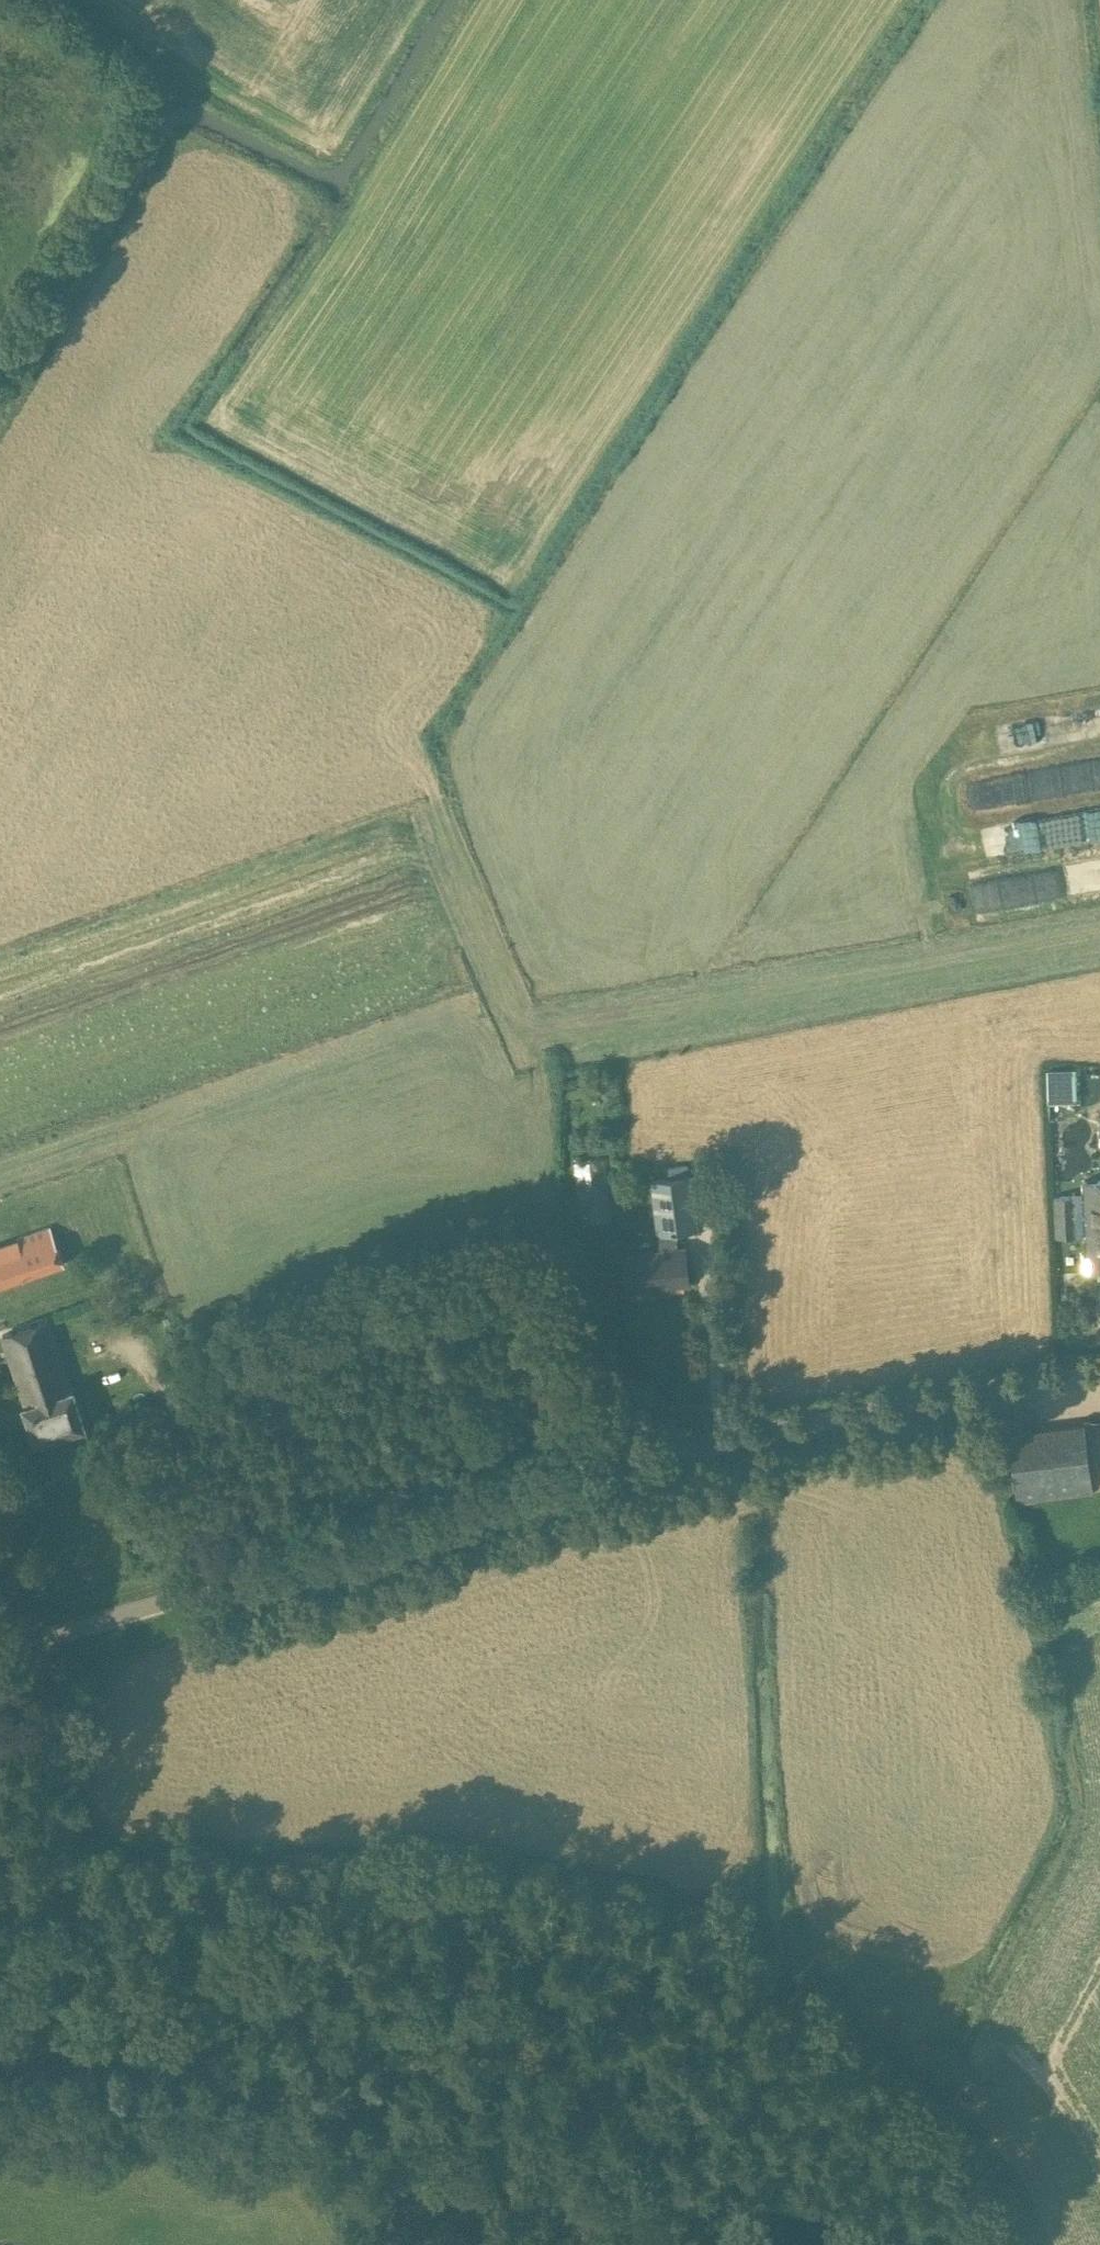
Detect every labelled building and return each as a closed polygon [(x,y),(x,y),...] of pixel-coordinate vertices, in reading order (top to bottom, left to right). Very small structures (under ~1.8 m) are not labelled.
[(972,783),(976,806),(1079,789),(1075,765),(972,783)] [(991,825),(996,854),(1049,844),(1043,815),(991,825)] [(1032,902),(1031,878),(981,881),(982,905),(1032,902)] [(1074,1065),(1047,1066),(1047,1098),(1075,1097),(1074,1065)] [(608,1213),(606,1158),(576,1159),(578,1214),(608,1213)] [(694,1224),(687,1172),(649,1177),(658,1246),(622,1251),(627,1288),(686,1280),(681,1243),(674,1244),(672,1227),(694,1224)] [(1082,1181),(1083,1198),(1074,1199),(1074,1194),(1054,1195),(1055,1236),(1077,1235),(1076,1221),(1084,1221),(1085,1234),(1081,1234),(1084,1272),(1099,1271),(1099,1179),(1082,1181)] [(51,1228),(0,1245),(0,1285),(63,1265),(51,1228)] [(70,1386),(48,1318),(5,1332),(27,1400),(21,1402),(34,1442),(87,1425),(74,1385),(70,1386)] [(1092,1490),(1084,1423),(1008,1432),(1016,1499),(1092,1490)]
